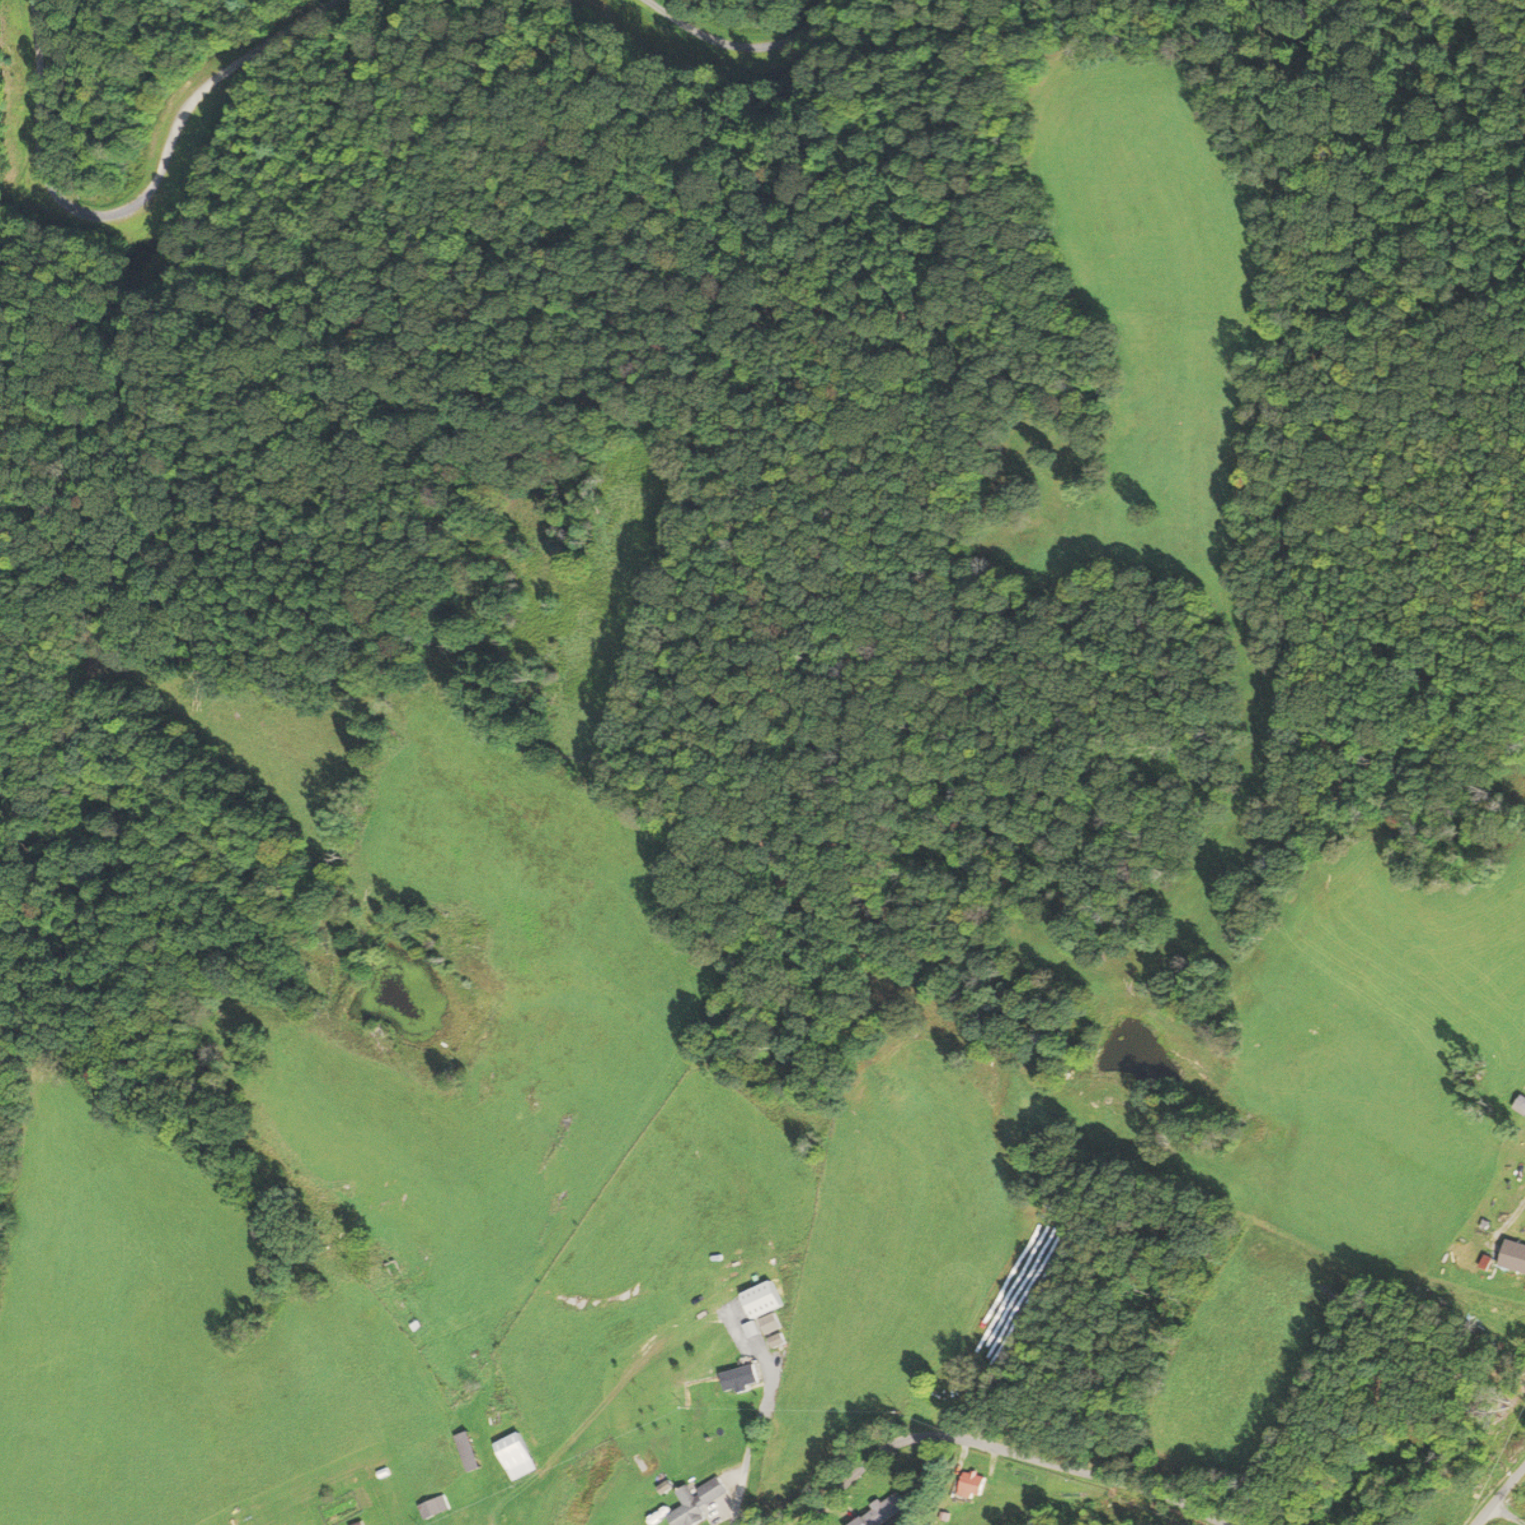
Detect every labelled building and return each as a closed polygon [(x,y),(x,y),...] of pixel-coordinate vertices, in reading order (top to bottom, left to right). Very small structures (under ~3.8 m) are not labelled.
[(1500,1269),(1524,1276),(1524,1244),(1508,1239),(1500,1269)] [(722,1373),(728,1391),(737,1388),(739,1392),(762,1384),(755,1363),(722,1373)] [(470,1427),(455,1431),(473,1490),(484,1486),(478,1468),(482,1467),(470,1427)] [(538,1469),(522,1431),(497,1442),(513,1480),(538,1469)] [(982,1498),(988,1477),(966,1471),(960,1492),(982,1498)] [(708,1505),(729,1492),(720,1476),(699,1489),(708,1505)] [(708,1517),(690,1484),(673,1494),(680,1508),(669,1514),(675,1524),(694,1524),(708,1517)] [(909,1506),(898,1490),(849,1524),(883,1524),(909,1506)] [(426,1519),(450,1509),(445,1495),(420,1505),(426,1519)]
